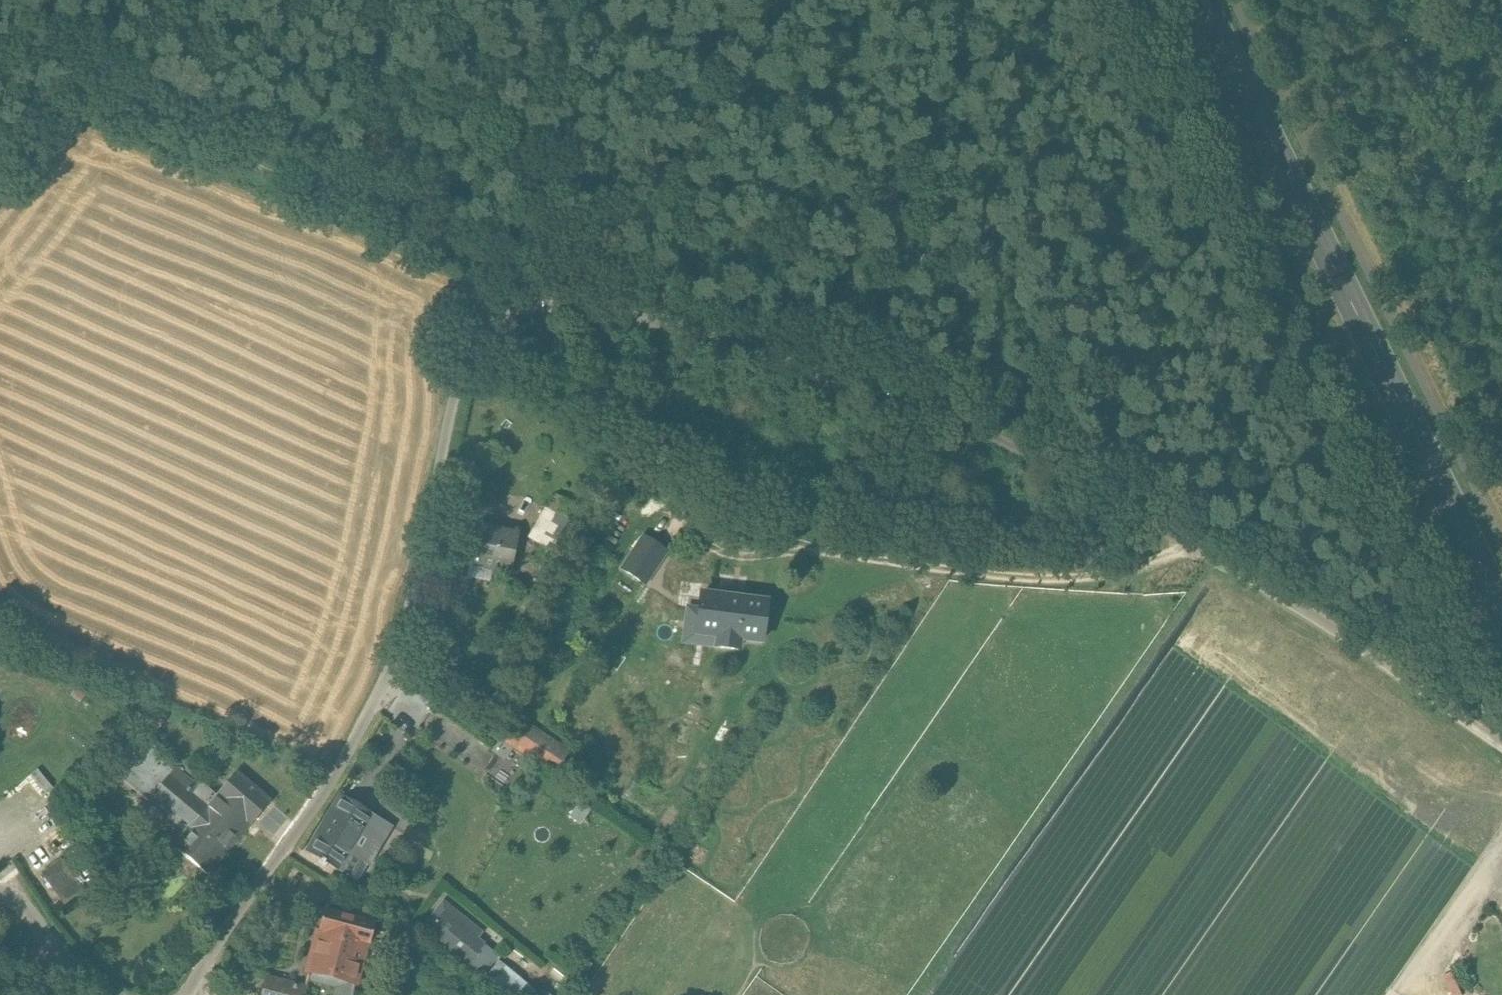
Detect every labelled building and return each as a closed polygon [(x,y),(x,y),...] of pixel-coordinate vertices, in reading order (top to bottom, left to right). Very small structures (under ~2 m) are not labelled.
[(545,510),(528,540),(550,552),(567,522),(545,510)] [(518,537),(474,528),(466,565),(495,571),(497,565),(511,569),(518,537)] [(669,554),(641,537),(619,571),(646,589),(669,554)] [(766,605),(701,596),(696,636),(717,639),(716,649),(738,652),(739,642),(761,645),(766,605)] [(580,760),(517,719),(503,741),(565,783),(580,760)] [(169,776),(133,746),(120,762),(156,791),(169,776)] [(271,803),(237,773),(217,796),(219,798),(251,825),(271,803)] [(219,798),(209,809),(169,776),(156,791),(154,794),(194,825),(175,848),(207,875),(251,825),(219,798)] [(374,817),(340,797),(307,852),(341,872),(358,845),(374,818),(374,817)] [(374,818),(358,845),(371,854),(388,826),(374,818)] [(65,903),(86,890),(64,857),(43,870),(65,903)] [(484,933),(444,901),(426,924),(432,929),(426,935),(481,980),(500,956),(479,939),(484,933)] [(375,925),(325,912),(319,932),(366,945),(370,946),(375,925)] [(366,945),(319,932),(306,980),(353,993),(366,945)] [(503,994),(535,994),(539,989),(502,961),(486,982),(503,994)] [(268,979),(264,994),(301,994),(303,987),(268,979)]
